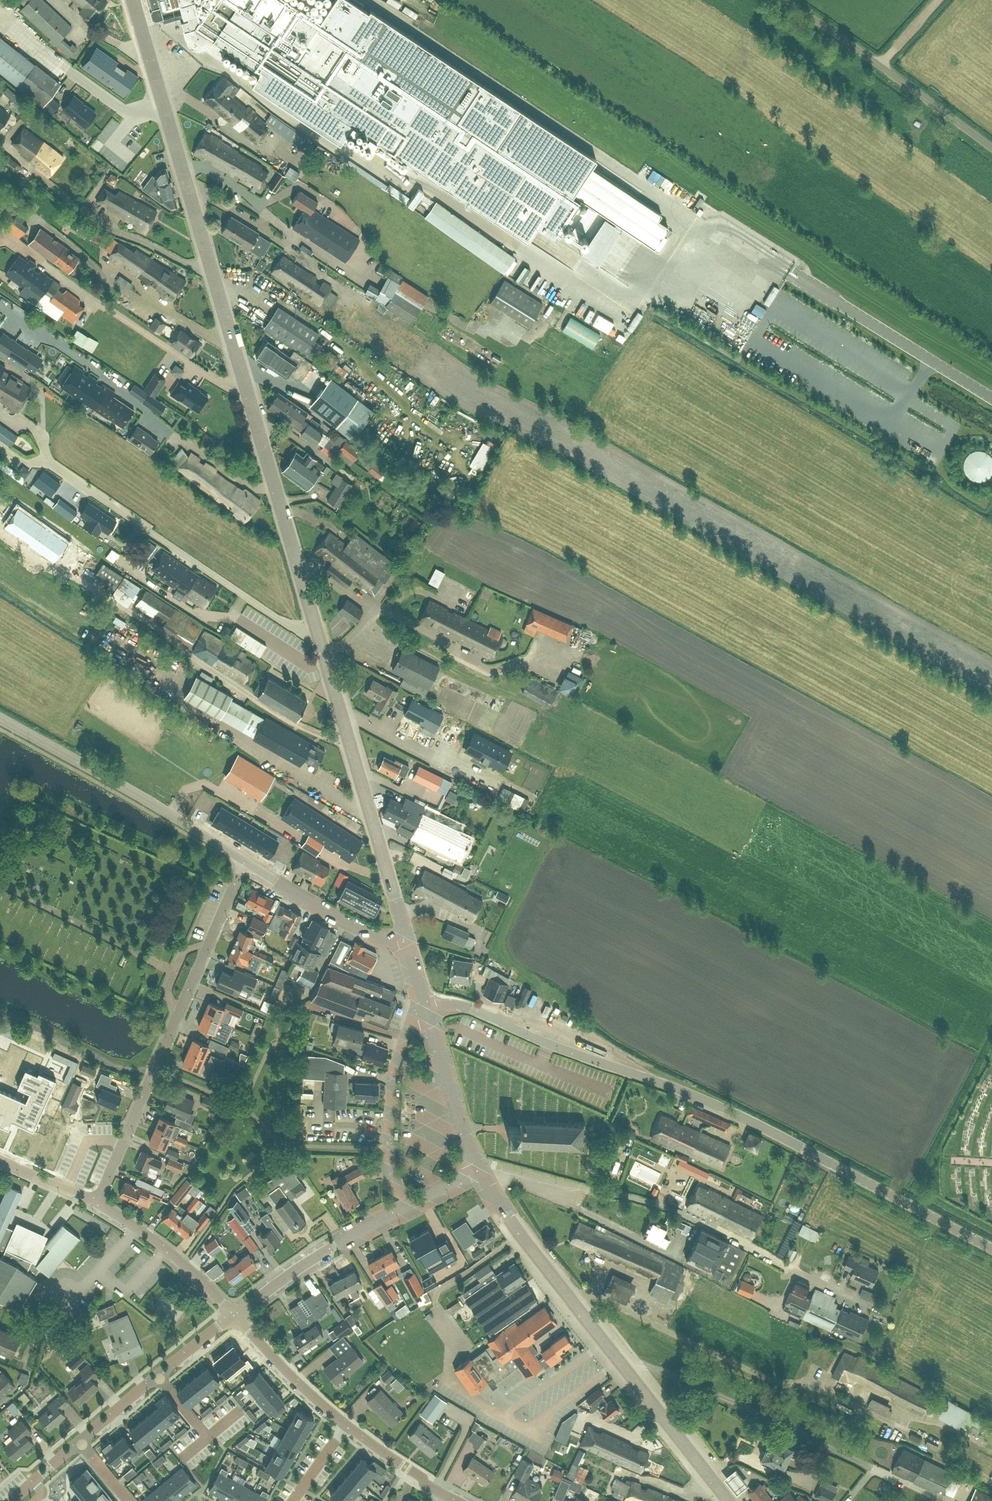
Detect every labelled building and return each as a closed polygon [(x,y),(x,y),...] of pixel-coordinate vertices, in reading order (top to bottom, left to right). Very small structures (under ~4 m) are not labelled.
[(43,0),(29,0),(20,9),(51,38),(48,40),(54,46),(56,44),(68,56),(77,48),(72,44),(70,46),(61,37),(72,27),(43,0)] [(82,8),(81,9),(79,12),(92,22),(106,1),(105,0),(72,0),(82,8)] [(251,84),(340,143),(351,125),(527,242),(537,227),(555,238),(581,198),(653,247),(667,227),(657,219),(661,214),(590,167),(596,159),(370,9),(368,11),(351,0),(333,0),(320,20),(289,0),(212,0),(201,16),(195,12),(191,0),(149,0),(152,9),(151,12),(152,17),(155,19),(159,18),(160,20),(163,19),(164,21),(177,17),(178,22),(181,21),(184,31),(185,31),(188,42),(198,49),(206,47),(220,57),(226,48),(260,71),(251,84)] [(293,1),(308,11),(311,6),(302,0),(294,0),(293,1)] [(34,64),(0,37),(0,72),(17,86),(18,84),(34,64)] [(122,95),(137,75),(127,68),(124,73),(115,66),(118,62),(105,52),(104,54),(96,47),(82,66),(108,85),(110,83),(114,86),(113,88),(122,95)] [(34,64),(18,84),(17,86),(17,87),(42,107),(42,106),(51,96),(55,92),(61,84),(35,63),(34,64)] [(234,85),(223,76),(216,84),(203,100),(213,108),(212,109),(218,113),(218,112),(233,125),(232,126),(240,131),(241,130),(246,133),(245,135),(257,143),(267,131),(263,127),(266,124),(255,114),(254,111),(248,107),(247,108),(233,96),(239,88),(234,84),(234,85)] [(85,126),(95,113),(85,105),(81,103),(82,102),(73,95),(63,108),(85,126)] [(51,96),(42,106),(51,114),(60,103),(51,96)] [(9,115),(0,107),(0,125),(9,115)] [(303,137),(270,113),(267,117),(268,118),(265,121),(273,127),(272,128),(297,146),(303,137)] [(154,124),(134,128),(141,163),(161,159),(154,124)] [(47,176),(63,157),(52,148),(48,146),(24,127),(12,142),(19,148),(19,150),(35,163),(34,166),(47,176)] [(210,135),(205,132),(192,153),(203,159),(206,156),(211,160),(210,163),(220,169),(220,168),(232,175),(235,173),(240,176),(239,179),(250,186),(252,183),(259,187),(268,171),(261,167),(261,166),(237,152),(237,151),(221,142),(222,141),(210,134),(210,135)] [(72,149),(77,143),(68,135),(63,141),(72,149)] [(101,156),(106,143),(101,141),(96,154),(101,156)] [(111,149),(102,161),(125,178),(131,169),(141,176),(144,172),(120,155),(119,156),(111,149)] [(1,162),(0,163),(0,167),(5,171),(8,168),(1,162)] [(21,167),(16,162),(10,168),(16,173),(21,167)] [(327,163),(324,169),(334,175),(338,168),(327,163)] [(149,178),(141,188),(160,202),(161,201),(170,208),(177,206),(174,197),(176,197),(170,177),(169,177),(166,168),(157,170),(151,179),(149,178)] [(279,172),(275,178),(281,182),(285,176),(279,172)] [(115,194),(103,187),(95,199),(103,204),(104,202),(108,205),(107,209),(134,225),(134,227),(144,232),(156,211),(118,191),(115,194)] [(391,188),(388,193),(405,204),(408,199),(391,188)] [(417,189),(405,205),(412,210),(424,194),(417,189)] [(318,202),(299,190),(291,202),(304,210),(310,214),(312,211),(318,202)] [(0,198),(0,217),(3,219),(1,222),(7,226),(6,227),(19,238),(27,226),(22,222),(25,217),(0,198)] [(503,273),(515,257),(475,229),(435,201),(424,216),(464,245),(503,273)] [(426,207),(419,203),(416,207),(423,212),(426,207)] [(358,240),(312,211),(310,214),(304,210),(292,228),(307,236),(308,234),(312,236),(310,238),(345,261),(358,240)] [(262,257),(271,242),(257,234),(258,233),(231,216),(221,232),(262,257)] [(99,244),(105,235),(89,226),(83,236),(99,244)] [(68,272),(78,258),(64,247),(65,246),(40,228),(28,244),(52,262),(53,261),(68,272)] [(137,275),(148,258),(135,249),(133,252),(117,241),(117,242),(112,238),(105,249),(109,253),(107,256),(115,262),(121,259),(126,263),(125,268),(137,275)] [(309,273),(282,255),(271,272),(316,304),(319,305),(321,303),(329,308),(338,296),(330,291),(330,287),(322,282),(320,284),(315,281),(316,277),(310,272),(309,273)] [(27,262),(18,256),(5,274),(24,288),(25,286),(30,290),(25,296),(35,303),(53,280),(40,271),(37,273),(32,269),(35,265),(29,260),(27,262)] [(159,294),(170,301),(184,282),(148,258),(137,275),(145,280),(149,284),(155,290),(156,289),(161,292),(159,294)] [(428,296),(400,279),(402,276),(380,264),(375,273),(386,279),(380,290),(369,284),(364,293),(386,304),(385,305),(411,322),(428,296)] [(60,285),(53,280),(35,303),(57,319),(61,314),(72,323),(84,308),(79,304),(79,299),(66,289),(63,292),(58,288),(60,285)] [(504,280),(490,302),(528,326),(542,304),(504,280)] [(312,359),(322,344),(314,339),(318,333),(278,307),(264,328),(312,359)] [(159,334),(166,324),(156,316),(148,326),(159,334)] [(601,334),(569,316),(561,330),(593,348),(601,334)] [(26,327),(54,344),(56,341),(28,324),(26,327)] [(70,340),(90,353),(97,343),(77,329),(70,340)] [(190,356),(199,343),(181,330),(172,343),(190,356)] [(0,338),(0,348),(7,353),(4,357),(23,369),(26,365),(34,371),(42,359),(15,341),(3,333),(0,338)] [(289,356),(266,341),(255,357),(285,377),(288,373),(300,381),(312,362),(293,350),(289,356)] [(339,358),(328,349),(316,365),(340,384),(349,374),(336,363),(339,358)] [(61,387),(83,401),(97,381),(89,375),(87,378),(82,375),(84,372),(75,366),(73,370),(68,366),(58,381),(63,384),(61,387)] [(0,375),(0,401),(16,411),(30,387),(21,382),(23,380),(11,373),(11,374),(4,370),(0,375)] [(155,396),(165,380),(154,373),(144,389),(155,396)] [(351,438),(373,410),(330,377),(308,405),(351,438)] [(407,385),(414,389),(417,383),(410,379),(407,385)] [(98,381),(97,381),(83,401),(107,418),(108,417),(122,427),(134,410),(112,396),(115,392),(103,384),(100,388),(95,384),(98,381)] [(185,386),(178,382),(170,394),(177,399),(178,398),(198,412),(208,397),(196,388),(196,387),(188,382),(185,386)] [(142,401),(148,393),(141,388),(136,396),(142,401)] [(43,392),(52,398),(55,394),(47,389),(43,392)] [(268,406),(267,408),(298,430),(299,428),(302,429),(299,433),(306,438),(305,439),(313,444),(322,432),(317,429),(320,424),(311,418),(309,421),(308,420),(311,415),(278,392),(277,393),(276,392),(273,397),(274,398),(271,402),(270,401),(267,406),(268,406)] [(424,402),(432,407),(438,397),(431,392),(424,402)] [(143,402),(158,412),(164,405),(148,394),(143,402)] [(18,435),(6,426),(0,422),(0,439),(11,446),(18,435)] [(150,452),(158,441),(151,436),(151,435),(137,426),(129,438),(150,452)] [(360,451),(346,441),(347,440),(333,430),(320,450),(334,460),(338,455),(334,452),(338,447),(339,448),(338,450),(352,461),(360,451)] [(214,439),(205,432),(199,440),(209,447),(214,439)] [(468,467),(482,474),(495,450),(480,442),(468,467)] [(400,443),(390,456),(398,461),(407,448),(400,443)] [(176,467),(187,456),(180,449),(169,459),(176,467)] [(964,463),(965,469),(966,472),(967,474),(969,476),(972,479),(975,480),(978,481),(982,481),(984,480),(986,479),(988,478),(990,477),(991,475),(991,474),(991,456),(990,454),(988,453),(986,451),(983,450),(981,450),(978,450),(976,450),(973,451),(971,453),(970,454),(968,455),(966,458),(965,460),(964,463)] [(190,453),(178,469),(197,484),(211,495),(225,505),(234,510),(232,513),(243,522),(246,517),(260,500),(244,488),(241,489),(228,480),(213,469),(214,469),(205,463),(204,463),(203,464),(199,461),(199,460),(199,459),(191,452),(190,453)] [(281,471),(306,489),(320,470),(323,465),(306,452),(303,457),(295,452),(281,471)] [(378,482),(385,476),(373,464),(367,470),(378,482)] [(34,483),(51,495),(60,483),(43,470),(34,483)] [(339,506),(352,487),(341,480),(337,486),(335,485),(327,499),(339,506)] [(53,506),(56,503),(47,496),(44,499),(53,506)] [(65,515),(71,507),(59,499),(56,503),(53,506),(65,515)] [(108,532),(116,521),(108,515),(88,502),(80,514),(87,519),(84,525),(97,533),(101,528),(108,532)] [(42,525),(18,508),(5,526),(29,543),(42,525)] [(67,543),(42,525),(29,543),(54,560),(67,543)] [(329,531),(314,551),(325,559),(327,557),(332,560),(330,565),(325,571),(336,579),(356,554),(350,549),(352,548),(329,531)] [(147,543),(141,553),(136,550),(129,562),(139,568),(152,546),(147,543)] [(190,570),(163,551),(153,566),(159,570),(156,574),(176,588),(175,589),(183,594),(184,593),(190,596),(189,598),(203,607),(216,586),(190,570)] [(356,554),(336,579),(346,587),(351,580),(355,578),(360,582),(358,585),(370,594),(386,575),(367,560),(365,561),(356,554)] [(114,588),(122,576),(102,562),(94,575),(114,588)] [(438,588),(444,573),(434,569),(428,584),(438,588)] [(123,578),(117,589),(126,594),(121,602),(128,606),(139,587),(123,578)] [(159,598),(164,591),(144,578),(140,585),(159,598)] [(135,605),(163,624),(173,607),(145,590),(135,605)] [(166,595),(163,600),(172,605),(175,600),(166,595)] [(354,622),(362,610),(346,598),(338,610),(354,622)] [(448,608),(429,598),(418,621),(435,630),(437,627),(443,630),(442,633),(455,639),(466,617),(453,610),(452,612),(448,610),(448,608)] [(533,608),(527,623),(565,640),(572,625),(533,608)] [(466,617),(455,639),(474,649),(474,650),(485,656),(489,651),(494,653),(503,635),(500,634),(501,631),(490,625),(489,628),(466,617)] [(244,683),(256,663),(245,657),(246,654),(204,631),(193,651),(193,652),(244,683)] [(423,697),(428,688),(427,688),(438,666),(403,648),(391,670),(403,676),(399,685),(423,697)] [(202,672),(199,677),(207,682),(210,677),(202,672)] [(220,717),(232,696),(207,682),(199,677),(197,676),(183,697),(220,717)] [(303,714),(296,710),(303,696),(264,677),(253,699),(299,721),(303,714)] [(386,686),(373,679),(365,693),(378,700),(375,705),(385,711),(397,691),(387,685),(386,686)] [(558,692),(567,697),(574,683),(565,679),(558,692)] [(558,694),(528,681),(523,692),(553,705),(558,694)] [(412,698),(395,730),(412,739),(429,707),(412,698)] [(254,737),(264,718),(230,699),(220,717),(254,737)] [(441,713),(429,707),(421,723),(433,729),(441,713)] [(265,717),(264,718),(253,737),(253,738),(299,765),(303,759),(315,767),(324,751),(265,717)] [(474,734),(465,751),(481,760),(481,761),(486,764),(487,763),(500,770),(510,752),(474,734)] [(178,762),(184,765),(188,756),(183,753),(178,762)] [(240,754),(234,763),(227,774),(249,788),(263,797),(276,776),(240,754)] [(393,761),(383,756),(377,768),(394,777),(398,771),(404,774),(408,766),(394,759),(393,761)] [(156,760),(153,765),(164,772),(167,767),(156,760)] [(421,786),(428,771),(418,766),(411,781),(421,786)] [(331,822),(294,798),(282,816),(319,841),(331,822)] [(459,859),(469,838),(456,831),(459,824),(437,814),(428,809),(405,798),(403,804),(390,798),(382,815),(399,823),(396,829),(401,832),(404,830),(406,834),(459,859)] [(262,805),(271,810),(274,804),(265,800),(262,805)] [(428,809),(437,814),(440,809),(430,804),(428,809)] [(240,818),(224,809),(215,825),(231,834),(239,820),(240,818)] [(506,816),(500,813),(497,819),(503,822),(506,816)] [(244,823),(239,820),(231,834),(243,841),(253,826),(245,821),(244,823)] [(342,856),(351,862),(364,843),(331,822),(319,841),(335,852),(338,849),(343,853),(342,856)] [(253,826),(243,842),(256,849),(264,836),(259,833),(261,831),(253,826)] [(264,836),(256,849),(272,859),(281,843),(266,834),(264,836)] [(320,885),(329,867),(319,862),(320,860),(302,851),(292,870),(306,877),(309,875),(312,877),(311,880),(320,885)] [(333,869),(344,873),(347,867),(336,863),(333,869)] [(441,874),(451,878),(453,872),(443,868),(441,874)] [(441,905),(452,884),(424,869),(413,890),(426,896),(428,894),(433,897),(432,900),(441,905)] [(371,917),(381,898),(347,880),(337,899),(371,917)] [(482,901),(466,892),(467,892),(452,884),(441,905),(459,915),(462,912),(467,915),(466,918),(471,921),(482,901)] [(266,911),(272,899),(258,892),(257,894),(251,890),(246,901),(266,911)] [(498,891),(495,896),(504,900),(506,901),(509,896),(507,895),(498,891)] [(267,926),(264,933),(269,935),(272,928),(277,931),(280,925),(282,926),(280,932),(289,937),(301,914),(291,909),(291,910),(282,905),(279,904),(268,926),(267,926)] [(272,914),(268,912),(266,911),(262,919),(269,922),(272,914)] [(257,957),(259,952),(253,949),(255,945),(252,944),(254,941),(251,940),(253,935),(260,938),(267,923),(253,916),(245,931),(240,929),(233,944),(253,952),(252,955),(257,957)] [(316,960),(330,932),(327,930),(328,928),(312,920),(300,943),(297,942),(289,957),(295,960),(288,975),(310,987),(318,971),(312,968),(316,960)] [(447,923),(441,936),(463,945),(468,932),(447,923)] [(293,935),(287,945),(292,948),(298,937),(293,935)] [(329,961),(348,970),(350,966),(355,968),(357,965),(368,971),(375,957),(363,950),(365,947),(355,942),(353,945),(340,939),(329,961)] [(250,956),(252,955),(253,952),(233,944),(227,958),(235,961),(246,965),(250,956)] [(259,952),(257,957),(256,959),(262,962),(263,960),(265,955),(259,952)] [(469,982),(472,961),(452,958),(449,979),(469,982)] [(363,978),(348,970),(329,961),(309,999),(351,1015),(353,1011),(367,1017),(368,1014),(372,1016),(370,1020),(382,1025),(386,1022),(393,1006),(391,1001),(380,996),(384,986),(363,978)] [(256,977),(235,968),(232,974),(222,970),(216,984),(236,992),(240,985),(251,990),(256,977)] [(489,977),(482,993),(501,1001),(508,984),(507,984),(510,978),(492,969),(489,977)] [(270,996),(276,999),(280,988),(274,985),(270,996)] [(524,1006),(532,989),(524,986),(517,1003),(524,1006)] [(512,1006),(516,997),(507,994),(504,1002),(512,1006)] [(266,1012),(269,1002),(261,1000),(259,1010),(266,1012)] [(209,1001),(204,1014),(230,1025),(222,1021),(226,1010),(240,1016),(243,1009),(229,1003),(226,1010),(223,1009),(224,1008),(209,1001)] [(230,1025),(204,1014),(198,1026),(213,1032),(211,1036),(225,1042),(232,1026),(230,1025)] [(363,1030),(331,1021),(329,1031),(335,1033),(333,1041),(356,1047),(354,1055),(381,1064),(387,1047),(368,1041),(367,1043),(360,1041),(363,1030)] [(250,1033),(257,1035),(259,1029),(253,1027),(250,1033)] [(187,1050),(203,1057),(209,1045),(192,1038),(187,1050)] [(216,1041),(214,1046),(227,1052),(229,1046),(216,1041)] [(198,1070),(203,1057),(187,1050),(182,1063),(198,1070)] [(69,1083),(78,1062),(54,1051),(52,1056),(70,1065),(63,1080),(69,1083)] [(208,1059),(215,1062),(220,1064),(222,1059),(211,1054),(208,1059)] [(303,1077),(308,1078),(324,1079),(323,1093),(322,1105),(332,1105),(345,1106),(346,1071),(344,1071),(344,1062),(326,1056),(310,1055),(304,1055),(303,1077)] [(212,1068),(215,1062),(208,1059),(206,1065),(212,1068)] [(83,1064),(80,1071),(93,1077),(96,1070),(83,1064)] [(21,1098),(12,1119),(16,1121),(20,1123),(33,1129),(34,1128),(36,1123),(41,1111),(43,1107),(48,1095),(50,1090),(56,1079),(41,1072),(39,1071),(38,1071),(37,1073),(31,1071),(27,1069),(25,1068),(17,1086),(30,1091),(28,1095),(25,1100),(21,1098)] [(211,1077),(210,1080),(227,1087),(230,1080),(224,1077),(213,1072),(211,1077)] [(114,1108),(120,1094),(112,1091),(116,1081),(100,1075),(98,1081),(102,1083),(96,1098),(109,1104),(108,1106),(114,1108)] [(377,1098),(377,1082),(361,1081),(361,1082),(355,1082),(355,1089),(355,1096),(360,1097),(366,1097),(366,1100),(374,1101),(375,1097),(377,1098)] [(73,1103),(80,1086),(72,1082),(61,1108),(73,1113),(77,1105),(73,1103)] [(8,1127),(12,1119),(21,1098),(0,1089),(0,1124),(8,1127)] [(180,1118),(185,1120),(194,1100),(184,1096),(183,1100),(169,1094),(164,1105),(176,1111),(174,1116),(180,1118)] [(221,1113),(225,1103),(204,1094),(200,1103),(221,1113)] [(696,1117),(715,1125),(718,1118),(700,1110),(696,1117)] [(543,1119),(543,1115),(536,1114),(534,1114),(534,1118),(533,1118),(531,1118),(518,1117),(516,1119),(519,1121),(518,1125),(508,1125),(507,1131),(507,1137),(518,1138),(518,1142),(515,1144),(516,1146),(555,1148),(557,1148),(582,1149),(583,1148),(584,1132),(585,1122),(583,1120),(570,1120),(568,1120),(558,1119),(543,1119)] [(689,1154),(699,1132),(682,1124),(680,1125),(677,1124),(676,1121),(661,1114),(651,1137),(665,1143),(667,1143),(689,1154)] [(177,1125),(174,1124),(175,1123),(160,1116),(154,1129),(169,1135),(169,1136),(175,1138),(175,1137),(186,1142),(187,1139),(176,1134),(180,1126),(190,1131),(193,1124),(185,1121),(185,1120),(180,1118),(177,1125)] [(718,1118),(715,1125),(725,1130),(729,1123),(718,1118)] [(164,1148),(169,1136),(169,1135),(154,1129),(149,1141),(164,1148)] [(699,1132),(689,1154),(719,1167),(730,1145),(699,1132)] [(622,1147),(626,1137),(620,1135),(617,1145),(622,1147)] [(185,1145),(186,1142),(175,1137),(175,1138),(173,1141),(185,1145)] [(591,1139),(590,1146),(600,1147),(601,1140),(591,1139)] [(176,1159),(179,1152),(167,1147),(164,1154),(176,1159)] [(158,1169),(161,1160),(152,1157),(152,1155),(141,1151),(135,1165),(147,1170),(149,1166),(158,1169)] [(179,1171),(183,1163),(169,1157),(165,1166),(179,1171)] [(639,1167),(649,1171),(651,1165),(642,1160),(639,1167)] [(693,1172),(696,1166),(687,1162),(684,1168),(693,1172)] [(293,1164),(262,1184),(277,1204),(275,1206),(292,1230),(305,1221),(289,1199),(295,1195),(295,1196),(306,1188),(295,1174),(299,1172),(293,1164)] [(348,1183),(361,1176),(368,1175),(368,1166),(358,1167),(339,1177),(337,1174),(330,1178),(346,1206),(352,1203),(353,1205),(359,1202),(348,1183)] [(186,1178),(175,1192),(182,1198),(194,1184),(186,1178)] [(164,1189),(153,1184),(143,1180),(140,1187),(125,1180),(119,1194),(135,1200),(137,1195),(147,1200),(150,1192),(161,1197),(164,1189)] [(22,1191),(8,1185),(0,1203),(0,1300),(2,1301),(3,1299),(19,1306),(37,1277),(29,1272),(36,1264),(49,1275),(80,1237),(62,1222),(62,1223),(46,1243),(6,1226),(22,1191)] [(719,1222),(730,1200),(706,1188),(705,1190),(698,1186),(685,1208),(704,1216),(706,1213),(711,1216),(711,1220),(718,1223),(719,1222)] [(195,1196),(190,1203),(191,1204),(195,1206),(200,1200),(200,1199),(197,1197),(195,1196)] [(237,1200),(228,1206),(240,1223),(249,1216),(237,1200)] [(730,1200),(719,1222),(724,1225),(724,1226),(743,1235),(744,1233),(750,1235),(751,1232),(753,1234),(761,1218),(758,1217),(760,1214),(730,1200)] [(190,1203),(184,1209),(187,1211),(189,1213),(195,1206),(191,1204),(190,1203)] [(197,1219),(194,1224),(195,1225),(194,1225),(200,1230),(215,1210),(209,1205),(198,1220),(197,1219)] [(171,1207),(163,1218),(175,1227),(183,1216),(187,1211),(184,1209),(181,1207),(178,1212),(171,1207)] [(183,1216),(175,1227),(186,1236),(194,1225),(195,1225),(194,1224),(197,1219),(192,1215),(189,1213),(187,1211),(183,1216)] [(261,1229),(256,1233),(270,1253),(276,1249),(274,1246),(280,1241),(279,1240),(283,1237),(271,1221),(273,1220),(267,1212),(260,1216),(266,1225),(267,1224),(270,1228),(263,1233),(261,1229)] [(257,1228),(249,1216),(240,1223),(249,1235),(257,1228)] [(665,1247),(668,1239),(661,1236),(666,1225),(650,1218),(642,1237),(658,1244),(665,1247)] [(465,1221),(452,1229),(464,1247),(476,1239),(480,1244),(495,1234),(490,1226),(488,1228),(486,1225),(473,1233),(465,1221)] [(594,1228),(578,1221),(569,1241),(617,1262),(620,1261),(626,1263),(625,1267),(649,1278),(650,1275),(655,1277),(648,1292),(667,1301),(669,1297),(676,1299),(683,1282),(681,1281),(685,1273),(681,1271),(683,1266),(596,1223),(594,1228)] [(418,1252),(425,1264),(441,1255),(446,1264),(457,1258),(446,1239),(446,1240),(447,1241),(437,1247),(434,1242),(433,1243),(430,1239),(432,1238),(427,1229),(409,1240),(411,1245),(412,1248),(413,1247),(416,1253),(418,1252)] [(728,1282),(732,1274),(745,1251),(701,1229),(685,1259),(711,1272),(710,1274),(728,1282)] [(251,1251),(257,1246),(248,1235),(242,1239),(251,1251)] [(222,1247),(215,1237),(204,1245),(211,1254),(222,1247)] [(475,1259),(485,1252),(481,1246),(471,1253),(475,1259)] [(792,1260),(797,1250),(790,1246),(784,1258),(792,1260)] [(392,1266),(398,1263),(391,1249),(389,1250),(388,1248),(384,1251),(385,1252),(379,1256),(393,1280),(398,1277),(392,1266)] [(232,1256),(244,1273),(256,1264),(248,1253),(239,1260),(234,1254),(232,1256)] [(232,1282),(244,1273),(232,1256),(228,1259),(232,1264),(224,1271),(232,1282)] [(369,1261),(367,1262),(375,1276),(381,1272),(387,1283),(393,1280),(379,1256),(374,1259),(373,1257),(368,1260),(369,1261)] [(861,1261),(849,1256),(844,1267),(853,1271),(850,1277),(860,1281),(860,1280),(872,1285),(879,1270),(867,1265),(870,1260),(863,1257),(861,1261)] [(524,1278),(514,1262),(496,1275),(488,1263),(474,1273),(480,1281),(462,1293),(489,1334),(530,1307),(529,1305),(537,1299),(525,1282),(521,1284),(520,1281),(524,1278)] [(222,1271),(217,1264),(208,1271),(214,1278),(222,1271)] [(354,1270),(341,1277),(348,1290),(353,1298),(358,1295),(353,1287),(361,1283),(354,1270)] [(413,1272),(403,1277),(413,1295),(423,1289),(413,1272)] [(437,1285),(432,1276),(422,1281),(427,1290),(437,1285)] [(341,1277),(328,1283),(336,1296),(348,1290),(341,1277)] [(635,1289),(632,1287),(610,1277),(603,1293),(625,1303),(627,1300),(630,1301),(634,1293),(633,1293),(635,1289)] [(749,1295),(754,1284),(741,1278),(736,1289),(749,1295)] [(806,1294),(810,1285),(797,1279),(792,1290),(791,1290),(796,1293),(794,1297),(800,1300),(802,1297),(804,1298),(806,1294)] [(380,1283),(373,1287),(381,1298),(385,1304),(398,1295),(390,1284),(384,1288),(380,1283)] [(373,1287),(367,1291),(375,1302),(381,1298),(373,1287)] [(816,1288),(803,1317),(832,1330),(842,1309),(835,1307),(837,1303),(834,1301),(836,1297),(816,1288)] [(328,1304),(320,1290),(314,1294),(313,1293),(303,1299),(302,1297),(297,1300),(298,1302),(289,1308),(304,1330),(293,1337),(301,1349),(323,1335),(315,1323),(316,1323),(313,1319),(326,1310),(324,1307),(328,1304)] [(796,1293),(791,1290),(786,1301),(783,1308),(803,1317),(812,1297),(806,1294),(804,1298),(802,1297),(800,1300),(794,1297),(796,1293)] [(420,1295),(422,1299),(420,1301),(421,1304),(425,1302),(431,1300),(426,1291),(423,1293),(420,1295)] [(353,1299),(357,1306),(362,1303),(358,1296),(353,1299)] [(352,1308),(357,1306),(353,1299),(349,1302),(352,1308)] [(450,1314),(462,1306),(458,1300),(446,1308),(450,1314)] [(100,1319),(117,1312),(113,1303),(96,1310),(100,1319)] [(531,1342),(557,1323),(544,1305),(517,1325),(515,1321),(503,1330),(503,1329),(487,1340),(490,1345),(470,1359),(469,1357),(454,1368),(471,1392),(487,1381),(492,1388),(497,1385),(495,1382),(517,1366),(525,1377),(534,1371),(536,1374),(549,1365),(542,1356),(538,1360),(534,1354),(537,1352),(531,1342)] [(393,1307),(389,1310),(395,1318),(399,1316),(393,1307)] [(850,1312),(842,1309),(832,1330),(833,1331),(834,1328),(859,1340),(869,1319),(850,1311),(850,1312)] [(351,1325),(356,1322),(350,1313),(345,1316),(351,1325)] [(119,1360),(142,1350),(127,1314),(108,1322),(115,1339),(111,1341),(119,1360)] [(333,1328),(338,1335),(339,1336),(351,1328),(345,1318),(333,1327),(333,1328)] [(797,1327),(800,1322),(792,1318),(789,1324),(797,1327)] [(18,1337),(0,1329),(0,1349),(11,1353),(18,1337)] [(571,1343),(564,1333),(550,1342),(551,1344),(541,1351),(544,1355),(542,1356),(549,1365),(562,1356),(558,1352),(571,1343)] [(339,1338),(335,1341),(329,1346),(338,1357),(335,1359),(336,1360),(332,1363),(331,1362),(324,1368),(335,1383),(363,1360),(343,1335),(339,1338)] [(245,1360),(232,1344),(226,1349),(227,1349),(223,1352),(238,1371),(245,1365),(248,1369),(253,1365),(247,1358),(245,1360)] [(73,1368),(84,1358),(77,1351),(66,1361),(73,1368)] [(238,1371),(223,1352),(220,1355),(219,1354),(213,1359),(229,1379),(238,1371)] [(857,1358),(844,1352),(832,1375),(847,1382),(848,1379),(854,1381),(857,1379),(862,1381),(862,1384),(885,1395),(888,1392),(893,1395),(892,1400),(904,1406),(907,1403),(913,1405),(912,1409),(922,1414),(923,1411),(926,1412),(926,1411),(930,1413),(936,1400),(919,1391),(920,1390),(896,1379),(877,1366),(859,1355),(857,1358)] [(79,1403),(98,1386),(92,1380),(98,1374),(88,1363),(79,1371),(84,1376),(68,1390),(79,1403)] [(219,1380),(207,1366),(199,1372),(211,1386),(219,1380)] [(387,1382),(394,1375),(389,1369),(381,1376),(387,1382)] [(265,1377),(258,1370),(244,1382),(250,1389),(265,1377)] [(14,1385),(2,1371),(0,1373),(0,1391),(3,1394),(14,1385)] [(211,1386),(199,1372),(192,1378),(204,1392),(211,1386)] [(26,1385),(30,1375),(24,1373),(20,1383),(26,1385)] [(271,1385),(265,1377),(250,1389),(256,1396),(257,1397),(271,1385)] [(204,1392),(192,1378),(185,1384),(196,1398),(204,1392)] [(189,1405),(196,1398),(185,1384),(177,1391),(189,1405)] [(277,1393),(271,1385),(257,1397),(256,1396),(254,1398),(261,1406),(263,1404),(277,1393)] [(606,1403),(604,1401),(600,1396),(603,1394),(598,1388),(585,1397),(591,1406),(589,1408),(591,1411),(601,1415),(602,1415),(605,1418),(605,1419),(609,1421),(617,1415),(614,1411),(618,1408),(611,1399),(606,1403)] [(402,1412),(380,1389),(367,1401),(372,1406),(390,1424),(402,1412)] [(283,1400),(277,1393),(263,1404),(269,1412),(283,1400)] [(49,1429),(65,1415),(60,1409),(68,1402),(61,1394),(52,1401),(54,1403),(38,1417),(49,1429)] [(431,1421),(445,1401),(434,1394),(421,1413),(431,1421)] [(164,1395),(156,1402),(159,1405),(171,1419),(179,1413),(164,1395)] [(889,1416),(892,1410),(889,1409),(870,1400),(867,1406),(889,1416)] [(15,1404),(7,1406),(10,1416),(18,1413),(15,1404)] [(159,1405),(152,1411),(164,1425),(171,1419),(159,1405)] [(985,1422),(955,1408),(946,1426),(976,1440),(985,1422)] [(314,1418),(297,1409),(292,1419),(308,1428),(314,1418)] [(144,1417),(156,1431),(164,1425),(152,1411),(144,1417)] [(156,1431),(144,1417),(137,1423),(149,1438),(156,1431)] [(14,1459),(32,1443),(26,1436),(31,1431),(21,1419),(8,1430),(14,1438),(4,1447),(14,1459)] [(308,1428),(292,1419),(287,1428),(303,1437),(308,1428)] [(442,1441),(420,1422),(409,1435),(423,1447),(422,1449),(430,1455),(431,1454),(432,1454),(431,1454),(436,1448),(436,1449),(438,1447),(437,1447),(441,1443),(441,1442),(442,1441)] [(149,1438),(137,1423),(129,1429),(141,1444),(149,1438)] [(600,1432),(592,1429),(592,1427),(586,1424),(584,1428),(587,1429),(580,1444),(640,1471),(648,1453),(639,1449),(637,1450),(627,1445),(626,1442),(601,1431),(600,1432)] [(569,1430),(560,1426),(558,1430),(567,1434),(569,1430)] [(303,1437),(287,1428),(281,1437),(298,1446),(303,1437)] [(123,1435),(114,1443),(124,1455),(126,1458),(136,1451),(138,1454),(143,1449),(135,1440),(130,1444),(123,1435)] [(479,1450),(487,1439),(480,1435),(473,1445),(479,1450)] [(281,1437),(276,1447),(292,1456),(298,1446),(281,1437)] [(559,1437),(554,1446),(563,1451),(568,1441),(559,1437)] [(763,1457),(760,1462),(768,1466),(770,1461),(782,1466),(788,1454),(793,1456),(795,1450),(791,1448),(791,1447),(769,1437),(760,1456),(763,1457)] [(114,1443),(111,1439),(101,1447),(114,1463),(124,1455),(114,1443)] [(292,1456),(276,1447),(271,1456),(287,1465),(292,1456)] [(945,1492),(954,1473),(919,1456),(903,1448),(892,1470),(935,1491),(938,1489),(945,1492)] [(161,1455),(157,1458),(161,1463),(166,1460),(161,1455)] [(234,1461),(239,1463),(242,1457),(238,1455),(234,1461)] [(287,1465),(271,1456),(265,1466),(282,1475),(287,1465)] [(239,1463),(244,1466),(247,1460),(242,1457),(239,1463)] [(355,1464),(369,1476),(372,1473),(374,1475),(377,1471),(381,1474),(386,1468),(374,1459),(370,1464),(362,1457),(355,1464)] [(485,1484),(493,1471),(472,1457),(463,1469),(485,1484)] [(157,1467),(161,1463),(157,1458),(153,1462),(157,1467)] [(521,1459),(514,1473),(521,1477),(520,1481),(512,1494),(524,1500),(536,1500),(541,1492),(538,1491),(541,1485),(531,1479),(527,1476),(533,1465),(521,1459)] [(369,1476),(355,1464),(349,1472),(363,1484),(369,1476)] [(137,1471),(133,1466),(123,1474),(127,1479),(137,1471)] [(182,1467),(171,1475),(185,1492),(195,1483),(182,1467)] [(86,1468),(75,1477),(69,1481),(80,1494),(83,1497),(79,1500),(114,1500),(86,1468)] [(723,1478),(735,1493),(746,1485),(734,1469),(723,1478)] [(262,1476),(267,1479),(270,1473),(265,1470),(262,1476)] [(141,1480),(146,1476),(141,1471),(137,1475),(141,1480)] [(220,1471),(209,1490),(221,1496),(231,1477),(220,1471)] [(363,1484),(349,1472),(343,1479),(357,1491),(363,1484)] [(981,1483),(985,1477),(976,1472),(973,1477),(981,1483)] [(133,1478),(137,1483),(141,1480),(137,1475),(133,1478)] [(171,1475),(161,1484),(175,1500),(185,1492),(171,1475)] [(581,1484),(566,1477),(562,1475),(561,1479),(554,1496),(562,1499),(567,1487),(579,1492),(582,1484),(581,1484)] [(221,1496),(229,1500),(233,1500),(243,1484),(231,1477),(221,1496)] [(615,1477),(611,1488),(614,1489),(612,1494),(620,1498),(628,1500),(682,1500),(647,1486),(644,1489),(638,1487),(639,1483),(629,1479),(626,1479),(625,1482),(615,1477)] [(357,1491),(343,1479),(337,1486),(351,1498),(357,1491)] [(759,1483),(747,1492),(755,1500),(773,1500),(763,1488),(765,1487),(763,1483),(760,1485),(759,1483)] [(837,1492),(819,1483),(814,1495),(827,1500),(833,1500),(837,1492)] [(161,1484),(151,1492),(159,1500),(174,1500),(175,1500),(161,1484)] [(233,1500),(248,1500),(254,1490),(243,1484),(233,1500)] [(337,1486),(330,1494),(338,1500),(348,1500),(351,1498),(337,1486)] [(598,1493),(586,1487),(582,1496),(591,1500),(594,1500),(598,1493)] [(248,1500),(263,1500),(266,1497),(254,1490),(248,1500)] [(151,1492),(141,1500),(159,1500),(151,1492)] [(807,1499),(799,1495),(794,1498),(789,1492),(777,1500),(809,1500),(807,1499)]
